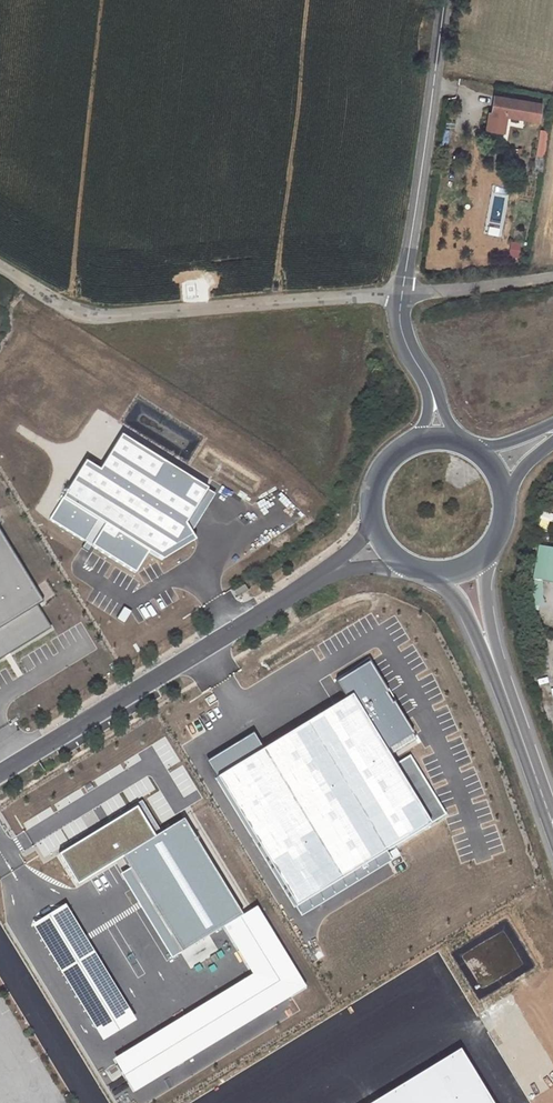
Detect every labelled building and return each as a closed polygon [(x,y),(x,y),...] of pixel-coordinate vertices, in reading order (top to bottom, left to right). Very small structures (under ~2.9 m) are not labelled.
[(492,113),(538,121),(541,104),(495,97),(492,113)] [(544,158),(547,131),(538,129),(535,157),(544,158)] [(210,487),(122,434),(102,468),(88,460),(51,520),(137,573),(149,552),(164,561),(199,538),(188,522),(210,487)] [(546,530),(547,522),(552,523),(552,515),(541,512),(538,528),(546,530)] [(52,626),(38,604),(44,600),(0,528),(0,657),(52,626)] [(538,546),(532,579),(540,580),(552,583),(552,548),(538,546)] [(541,604),(540,580),(532,579),(526,578),(527,605),(541,604)] [(235,598),(249,590),(249,589),(248,590),(244,585),(233,591),(237,597),(235,598)] [(256,736),(213,761),(303,909),(386,859),(381,850),(447,810),(410,749),(398,756),(394,749),(416,736),(371,662),(339,681),(350,699),(264,750),(256,736)] [(141,803),(60,851),(78,880),(125,853),(133,866),(124,872),(174,955),(224,926),(245,913),(187,815),(158,832),(141,803)] [(68,903),(35,922),(104,1038),(137,1019),(68,903)] [(245,913),(224,926),(253,974),(117,1057),(137,1091),(308,987),(258,905),(245,913)]
